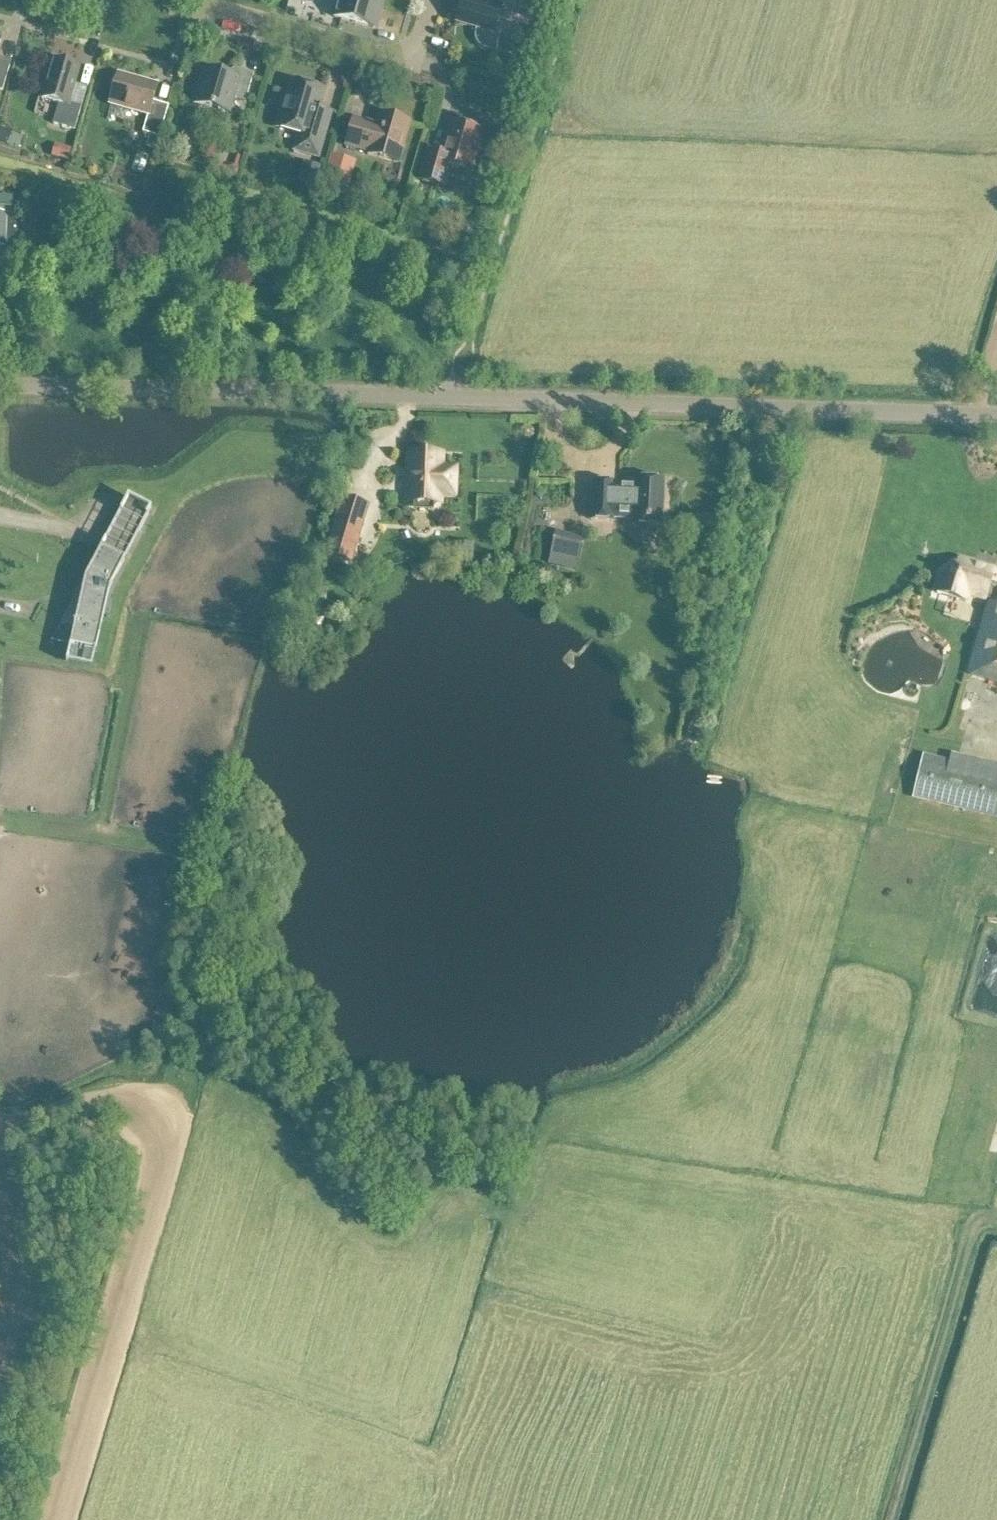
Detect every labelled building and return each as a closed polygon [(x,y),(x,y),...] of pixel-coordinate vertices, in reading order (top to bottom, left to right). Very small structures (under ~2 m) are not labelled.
[(379,10),(343,0),(340,0),(334,19),(374,30),(379,10)] [(379,10),(382,0),(343,0),(379,10)] [(517,0),(492,0),(491,4),(475,0),(463,0),(456,25),(478,31),(477,34),(477,39),(478,44),(482,48),(486,50),(494,52),(499,35),(494,34),(499,18),(511,21),(517,0)] [(539,5),(523,1),(518,18),(534,22),(539,5)] [(75,132),(82,109),(70,106),(80,70),(53,62),(41,100),(58,105),(52,125),(75,132)] [(3,93),(10,68),(0,65),(0,92),(3,93)] [(228,77),(204,70),(199,88),(197,87),(192,105),(230,116),(234,100),(246,103),(254,76),(235,70),(229,74),(228,77)] [(159,140),(169,108),(153,103),(157,88),(118,77),(110,105),(148,117),(143,135),(159,140)] [(323,95),(291,86),(284,111),(281,111),(277,127),(300,133),(294,153),(319,160),(332,114),(318,110),(323,95)] [(398,166),(410,124),(379,116),(376,127),(353,121),(345,148),(368,154),(368,157),(398,166)] [(470,175),(482,134),(451,125),(442,157),(427,153),(419,182),(444,189),(450,169),(470,175)] [(308,164),(305,182),(319,184),(323,167),(308,164)] [(237,180),(240,169),(231,166),(227,177),(237,180)] [(343,201),(348,181),(327,175),(321,195),(343,201)] [(5,249),(5,217),(13,217),(13,198),(0,197),(0,249),(5,249)] [(438,473),(439,457),(412,456),(412,471),(408,471),(407,488),(411,488),(411,505),(437,506),(437,494),(451,495),(452,473),(438,473)] [(659,502),(660,483),(635,482),(634,487),(631,487),(631,494),(614,494),(614,486),(592,485),(591,522),(613,523),(613,521),(646,522),(645,528),(662,529),(663,503),(659,502)] [(149,516),(126,504),(116,522),(140,534),(149,516)] [(335,517),(323,556),(346,563),(358,524),(335,517)] [(562,532),(554,564),(582,571),(590,539),(562,532)] [(101,550),(61,626),(73,629),(67,657),(93,663),(106,597),(125,562),(101,550)] [(996,570),(958,559),(953,575),(940,571),(933,596),(948,600),(946,606),(961,611),(963,605),(967,606),(969,601),(985,606),(986,601),(990,603),(970,671),(968,671),(966,677),(969,678),(969,677),(996,685),(996,589),(990,587),(996,570)] [(924,760),(914,799),(996,819),(996,777),(924,760)]
